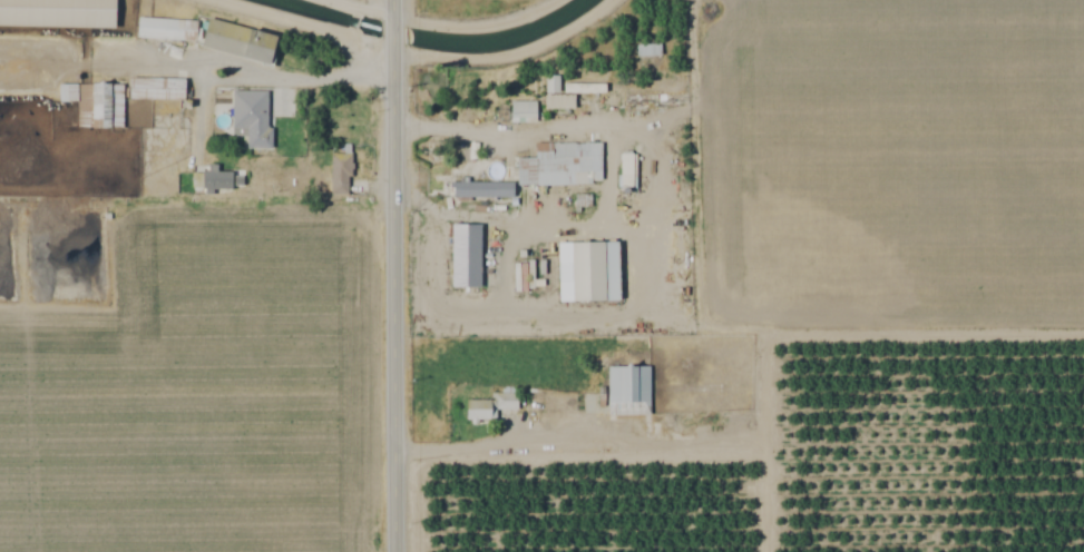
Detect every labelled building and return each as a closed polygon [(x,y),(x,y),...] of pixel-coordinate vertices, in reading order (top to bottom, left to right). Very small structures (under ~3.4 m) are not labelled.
[(112,0),(0,0),(0,26),(112,27),(112,0)] [(135,38),(194,41),(196,20),(136,17),(135,38)] [(206,18),(199,47),(266,64),(273,35),(206,18)] [(635,45),(635,56),(659,56),(659,45),(635,45)] [(557,76),(544,76),(544,92),(557,92),(557,76)] [(127,99),(182,99),(182,78),(127,78),(127,99)] [(121,127),(120,84),(93,85),(94,128),(121,127)] [(245,149),(267,149),(267,91),(231,91),(231,137),(245,137),(245,149)] [(535,101),(509,101),(509,117),(535,117),(535,101)] [(599,143),(533,143),(534,158),(515,158),(515,186),(600,184),(599,143)] [(619,187),(633,187),(633,154),(619,154),(619,187)] [(329,195),(348,195),(348,155),(329,155),(329,195)] [(190,172),(190,193),(231,193),(231,172),(190,172)] [(449,200),(509,200),(509,182),(449,182),(449,200)] [(478,287),(478,225),(449,225),(449,287),(478,287)] [(569,242),(569,301),(602,301),(602,242),(569,242)] [(607,416),(648,416),(648,366),(607,366),(607,416)] [(553,405),(553,392),(527,391),(526,405),(553,405)] [(516,393),(489,393),(489,400),(464,400),(464,422),(494,422),(494,409),(516,409),(516,393)]
